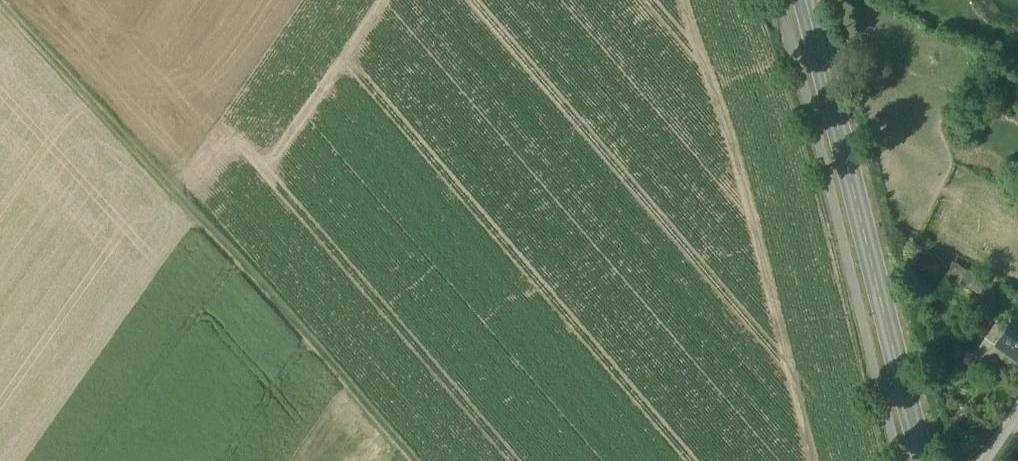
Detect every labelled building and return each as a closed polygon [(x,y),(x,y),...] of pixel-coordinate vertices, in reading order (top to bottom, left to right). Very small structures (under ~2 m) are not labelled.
[(987,280),(972,273),(966,285),(980,293),(987,280)] [(1017,316),(996,345),(1017,360),(1017,317),(1017,316)]
